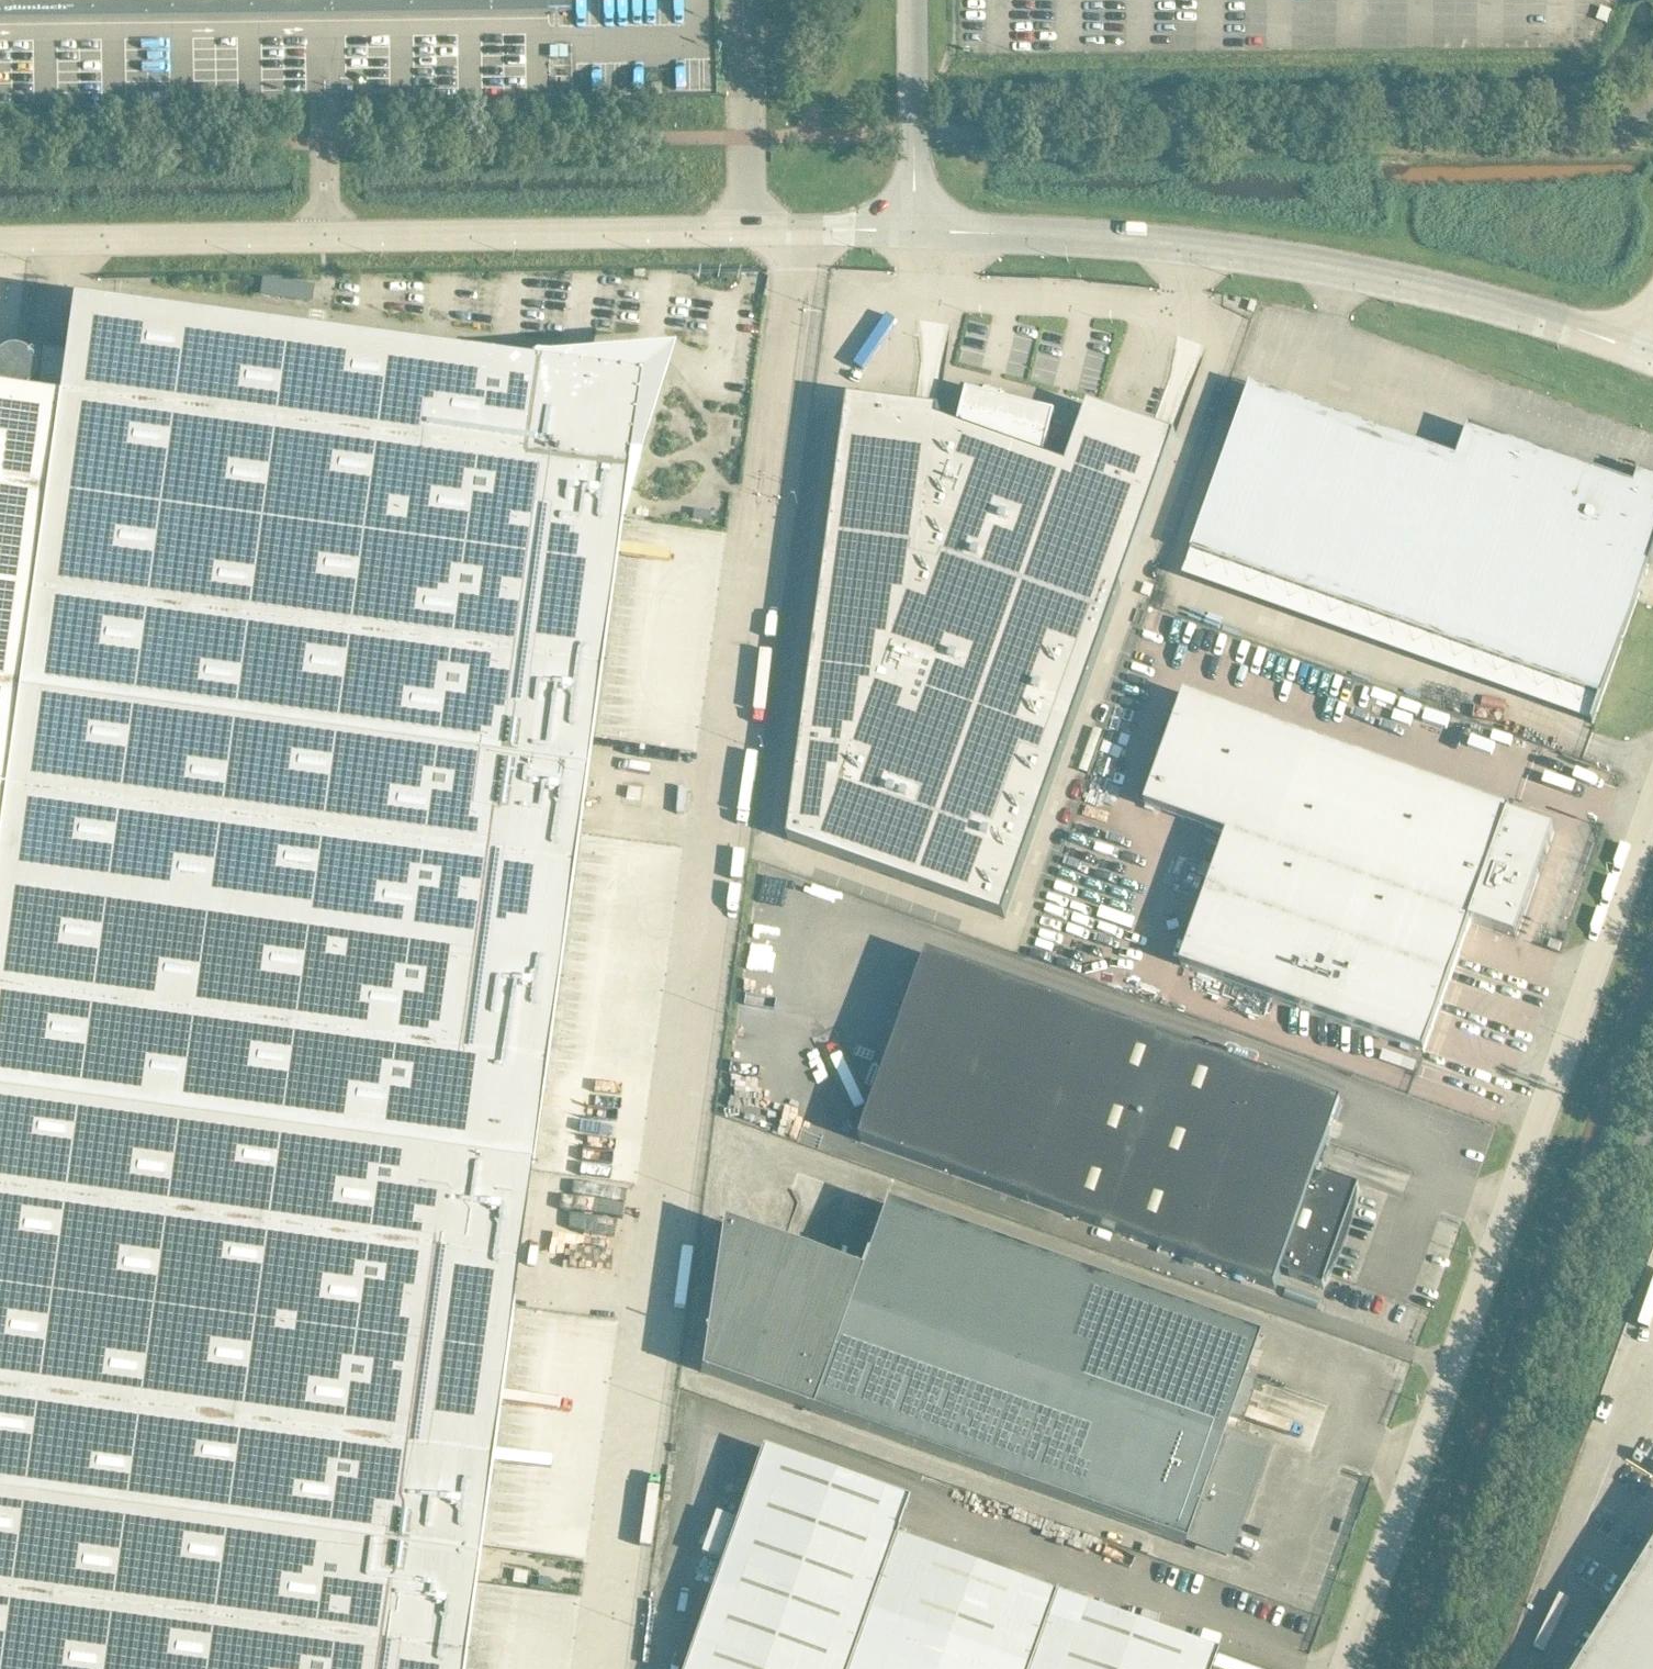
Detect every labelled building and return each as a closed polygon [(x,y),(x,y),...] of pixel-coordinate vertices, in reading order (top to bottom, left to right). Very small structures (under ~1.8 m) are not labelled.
[(531,1173),(622,510),(624,510),(628,477),(627,477),(639,382),(546,369),(546,367),(545,367),(542,367),(542,369),(497,363),(73,304),(66,352),(43,349),(36,399),(59,403),(0,833),(0,1668),(463,1668),(531,1173)] [(1649,568),(1650,566),(1650,567),(1652,559),(1652,479),(1640,474),(1635,488),(1469,428),(1458,460),(1251,387),(1192,553),(1600,699),(1592,723),(1593,724),(1649,568)] [(849,400),(789,841),(1005,919),(1176,438),(1175,437),(1152,429),(1089,407),(1067,467),(1043,459),(1055,412),(1002,399),(1003,395),(1000,395),(1000,399),(987,395),(988,392),(985,391),(984,394),(967,390),(957,428),(939,422),(941,412),(939,412),(916,409),(849,400)] [(59,403),(36,399),(36,400),(0,395),(0,833),(59,403)] [(1424,1053),(1471,923),(1516,939),(1555,832),(1509,816),(1511,811),(1186,695),(1146,807),(1228,836),(1182,967),(1424,1053)] [(1316,1177),(1342,1104),(928,956),(874,1106),(850,1118),(861,1142),(1275,1291),(1282,1271),(1291,1274),(1290,1278),(1324,1290),(1326,1285),(1327,1285),(1330,1280),(1334,1272),(1338,1264),(1341,1259),(1344,1253),(1346,1247),(1348,1242),(1350,1236),(1352,1230),(1354,1224),(1355,1218),(1357,1209),(1358,1200),(1359,1194),(1358,1194),(1360,1189),(1326,1177),(1325,1181),(1316,1177)] [(701,1372),(1105,1517),(1185,1546),(1186,1542),(1226,1556),(1262,1455),(1222,1441),(1259,1338),(886,1204),(868,1256),(866,1255),(860,1271),(723,1222),(701,1372)] [(1217,1653),(1105,1613),(1056,1595),(1057,1593),(1055,1592),(1055,1594),(895,1538),(909,1501),(763,1449),(684,1668),(1211,1668),(1217,1653)] [(1581,1668),(1652,1668),(1652,1553),(1581,1668)]
